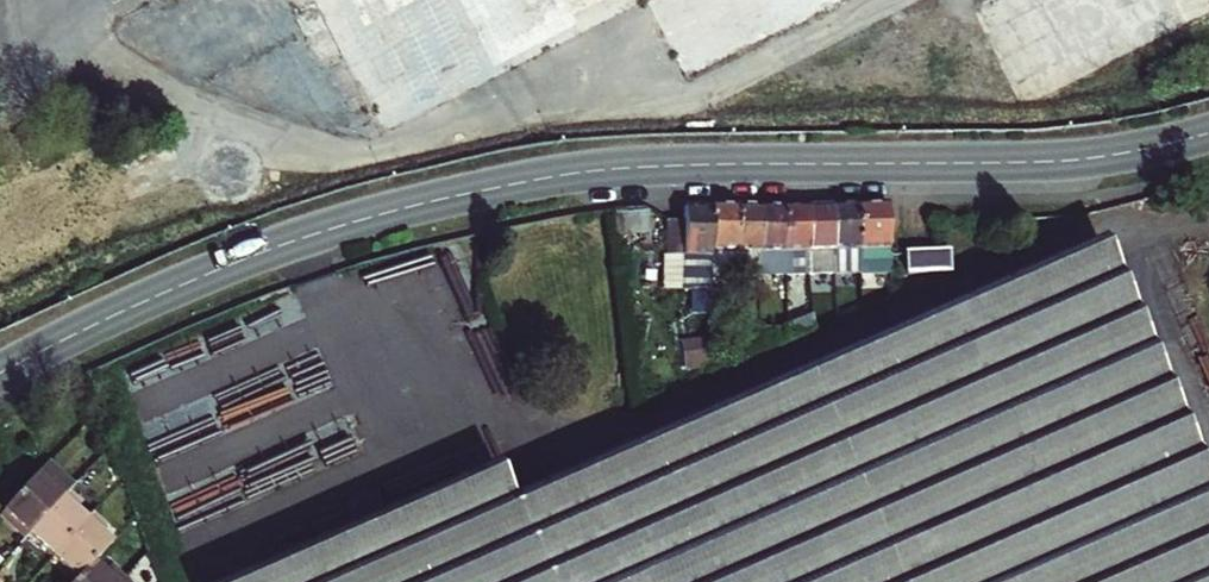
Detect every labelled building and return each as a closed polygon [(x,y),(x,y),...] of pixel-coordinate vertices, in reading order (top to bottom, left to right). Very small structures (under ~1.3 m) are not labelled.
[(866,249),(865,204),(836,205),(837,250),(866,249)] [(892,249),(892,204),(865,204),(866,249),(892,249)] [(766,205),(742,206),(740,272),(763,272),(766,250),(766,205)] [(789,250),(789,205),(780,205),(766,205),(766,250),(785,250),(789,250)] [(813,250),(811,205),(789,205),(789,250),(813,250)] [(836,205),(811,205),(813,250),(837,250),(836,205)] [(715,256),(717,206),(688,206),(688,223),(669,224),(669,255),(715,256)] [(742,206),(717,206),(715,256),(715,273),(740,272),(742,206)] [(228,581),(1208,581),(1208,475),(1103,238),(679,423),(624,447),(510,497),(496,465),(228,581)] [(951,251),(909,253),(909,272),(951,270),(951,251)] [(714,291),(715,276),(697,275),(696,290),(714,291)] [(1208,398),(1208,327),(1186,335),(1208,398)] [(53,457),(41,470),(53,481),(59,475),(72,486),(78,480),(53,457)] [(6,509),(31,532),(72,486),(59,475),(53,481),(41,470),(6,509)] [(31,532),(57,555),(92,516),(79,505),(85,498),(72,486),(31,532)] [(31,532),(6,509),(3,512),(28,535),(31,532)] [(92,516),(57,555),(82,577),(100,557),(117,538),(105,528),(111,522),(98,510),(92,516)] [(77,581),(123,581),(132,573),(119,562),(113,568),(100,557),(82,577),(77,581)] [(132,573),(123,581),(142,581),(132,573)]
